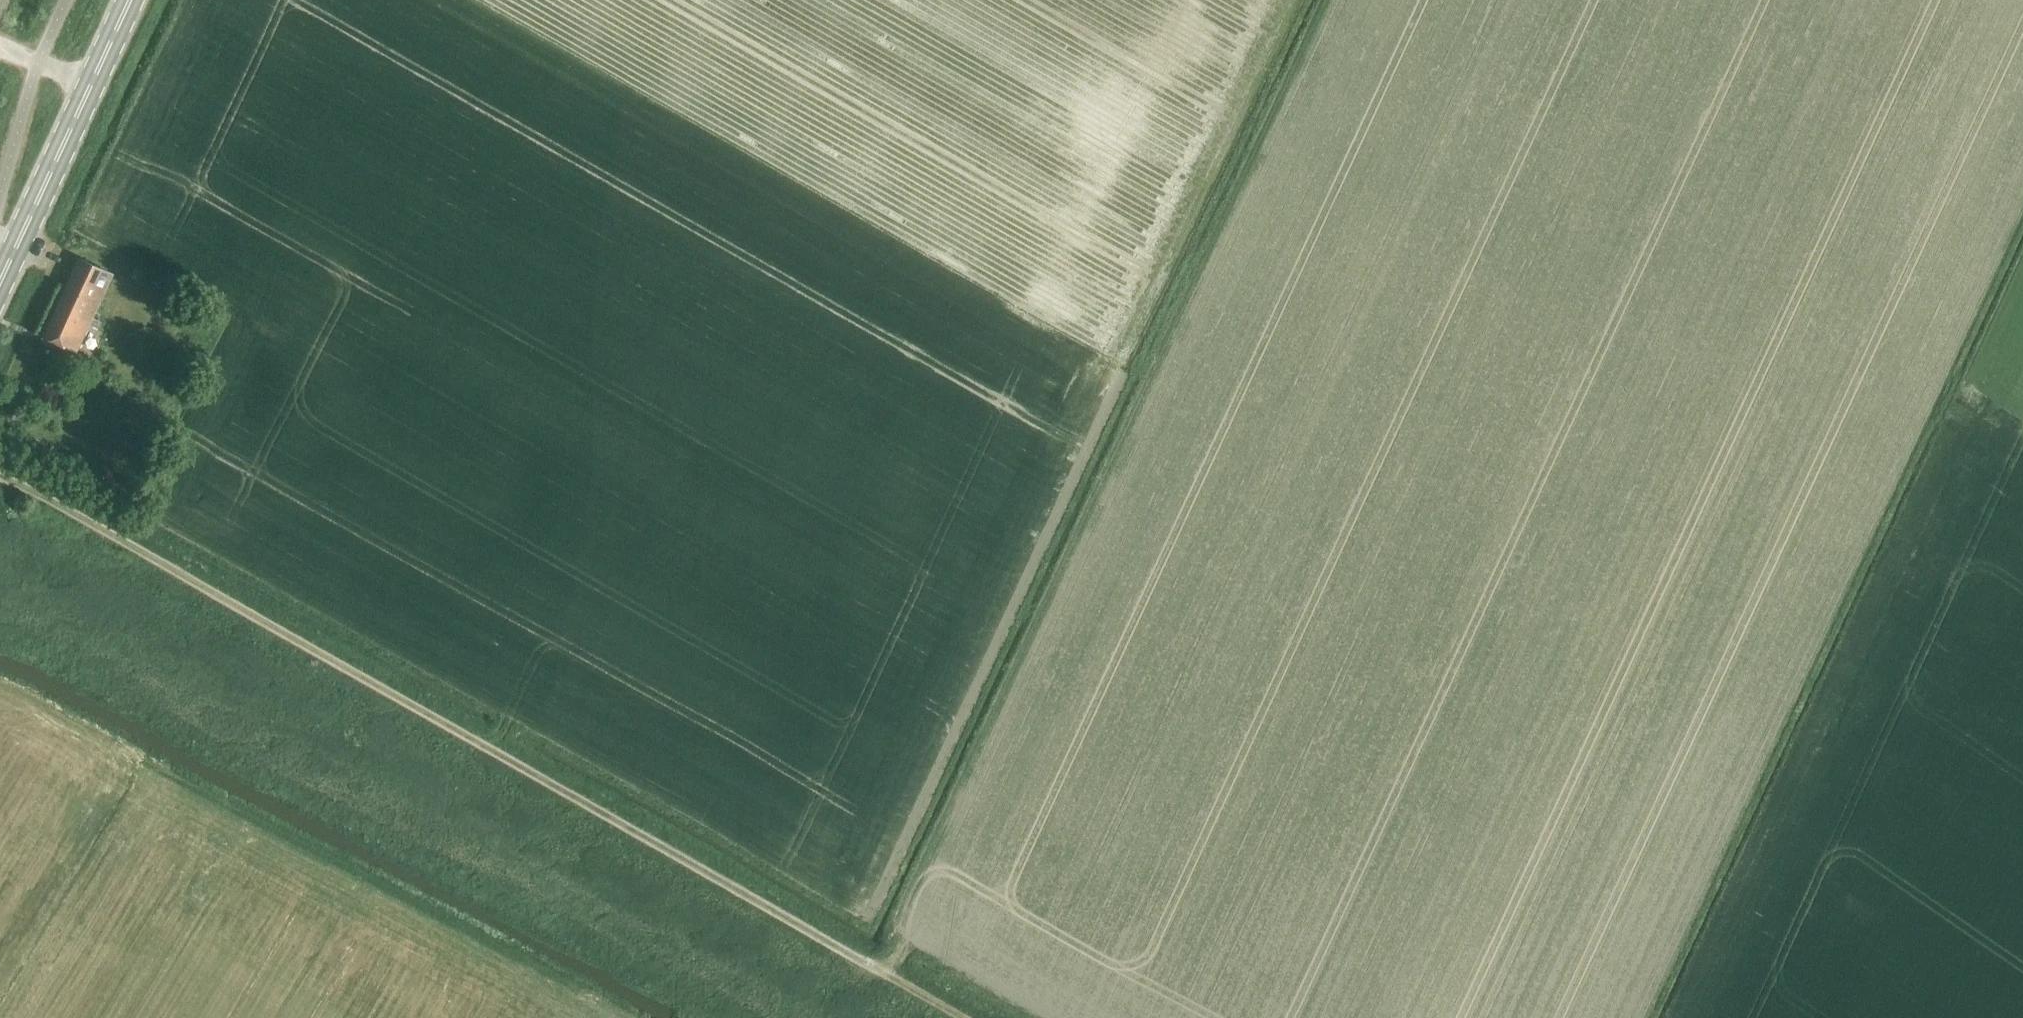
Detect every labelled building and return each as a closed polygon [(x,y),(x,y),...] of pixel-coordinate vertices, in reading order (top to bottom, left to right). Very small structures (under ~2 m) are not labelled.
[(42,336),(74,351),(111,273),(79,258),(42,336)]
